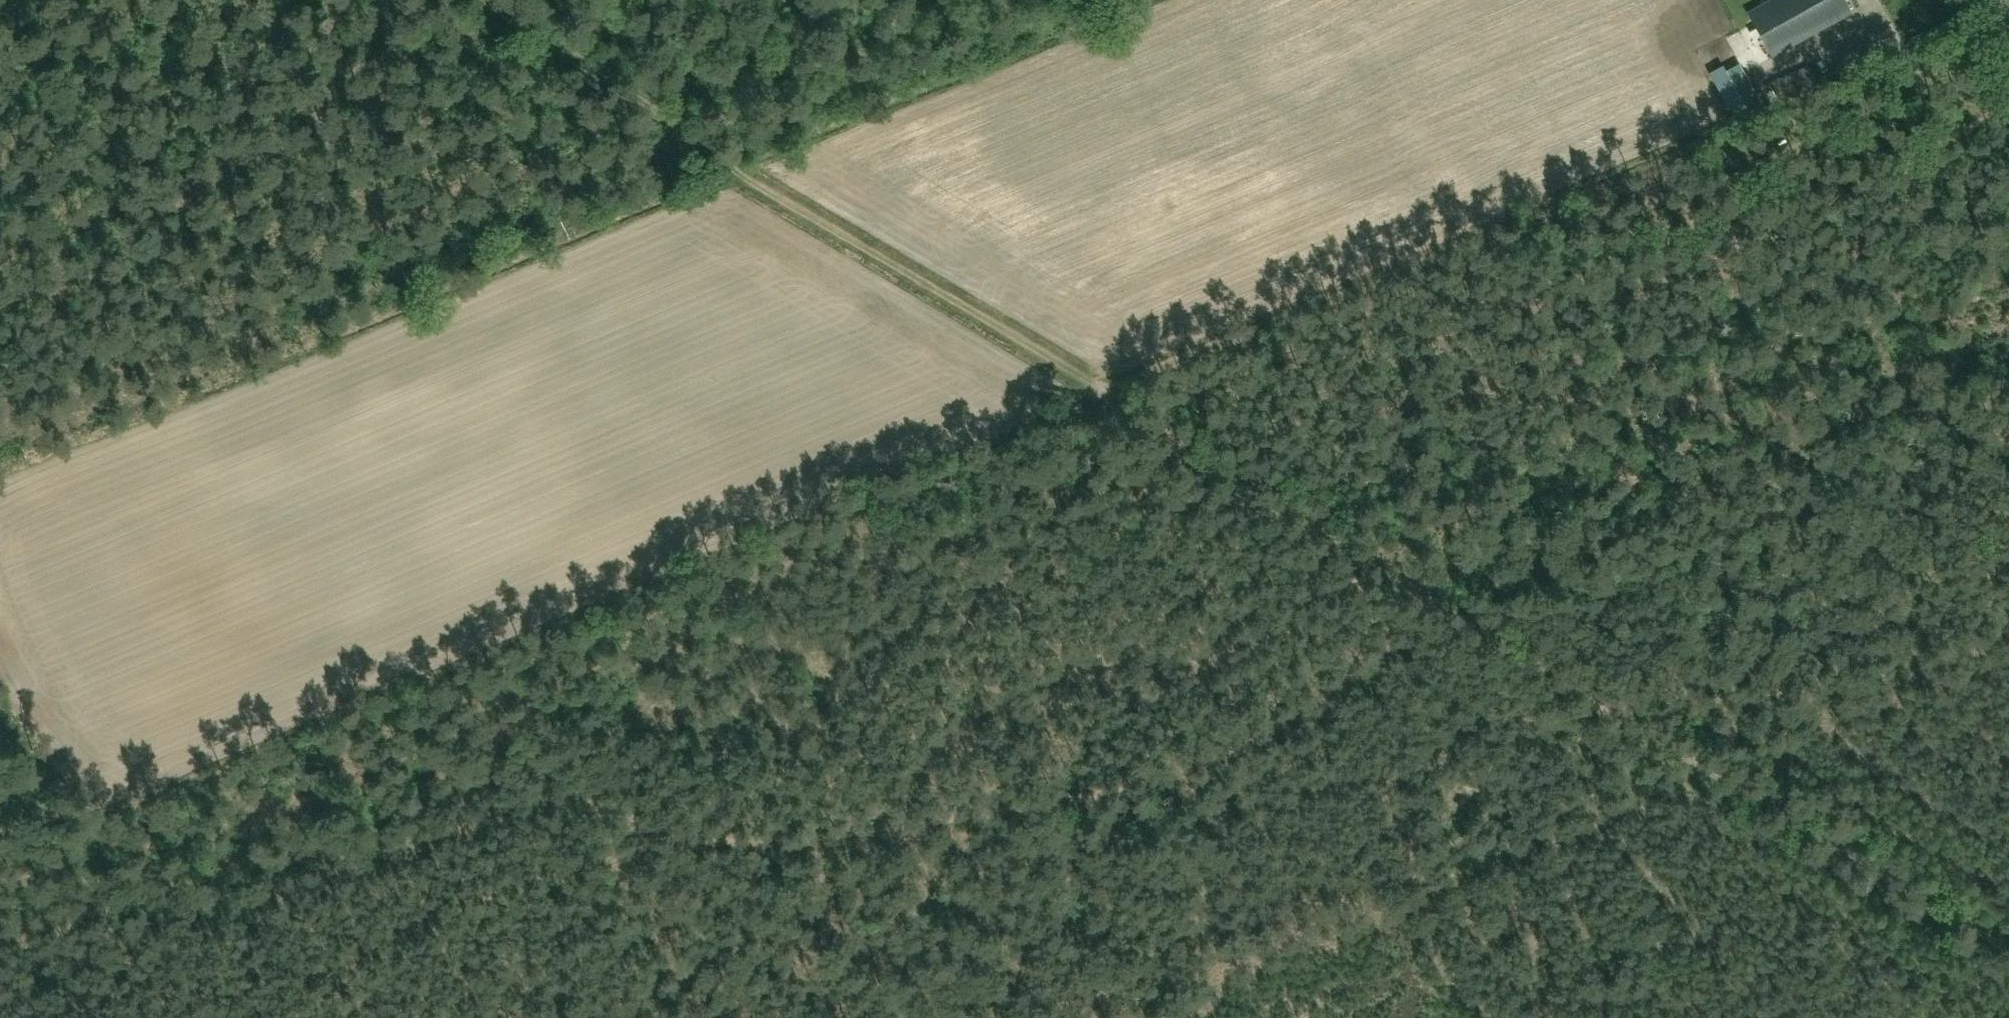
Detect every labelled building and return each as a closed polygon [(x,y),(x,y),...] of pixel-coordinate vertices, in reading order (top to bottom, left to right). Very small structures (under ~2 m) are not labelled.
[(1770,58),(1852,12),(1846,0),(1795,0),(1752,24),(1770,58)] [(1771,80),(1780,101),(1819,86),(1811,65),(1771,80)]
